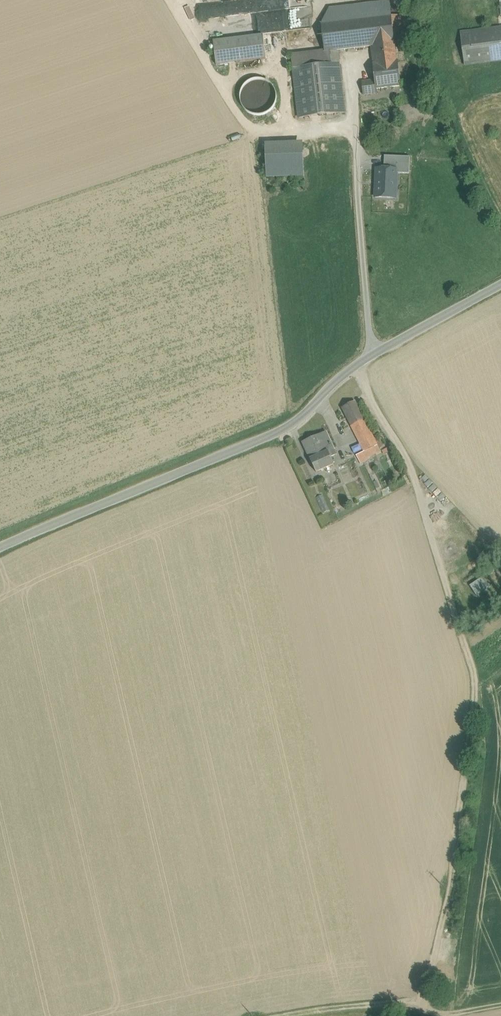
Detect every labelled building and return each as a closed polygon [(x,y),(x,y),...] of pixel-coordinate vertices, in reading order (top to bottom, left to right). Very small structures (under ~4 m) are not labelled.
[(390,5),(329,12),(330,23),(392,16),(390,5)] [(330,23),(322,24),(325,53),(337,51),(371,47),(394,45),(395,44),(392,16),(330,23)] [(401,16),(392,16),(395,44),(404,43),(401,16)] [(461,33),(465,66),(500,61),(500,28),(461,33)] [(419,30),(412,31),(414,43),(420,43),(419,30)] [(263,35),(214,42),(216,65),(266,59),(263,35)] [(394,45),(371,47),(375,81),(376,89),(401,86),(398,62),(396,62),(394,45)] [(337,51),(325,53),(326,66),(339,64),(337,51)] [(326,66),(293,69),(299,118),(345,113),(339,64),(326,66)] [(375,81),(362,82),(364,95),(377,94),(376,89),(375,81)] [(272,100),(273,95),(272,90),(269,86),(265,83),(260,82),(255,83),(251,86),(248,90),(247,95),(248,100),(251,104),(255,107),(260,108),(265,107),(270,104),(272,100)] [(302,150),(267,150),(268,179),(302,179),(302,150)] [(397,170),(378,169),(377,185),(376,185),(375,198),(396,198),(397,170)] [(343,408),(364,452),(377,445),(355,401),(343,408)] [(327,432),(303,442),(310,458),(328,451),(330,457),(337,454),(327,432)] [(381,453),(377,445),(364,452),(357,455),(361,463),(381,453)] [(328,451),(310,458),(316,473),(334,465),(330,457),(328,451)] [(328,508),(323,499),(320,501),(324,510),(328,508)] [(470,584),(476,595),(487,588),(481,578),(470,584)]
